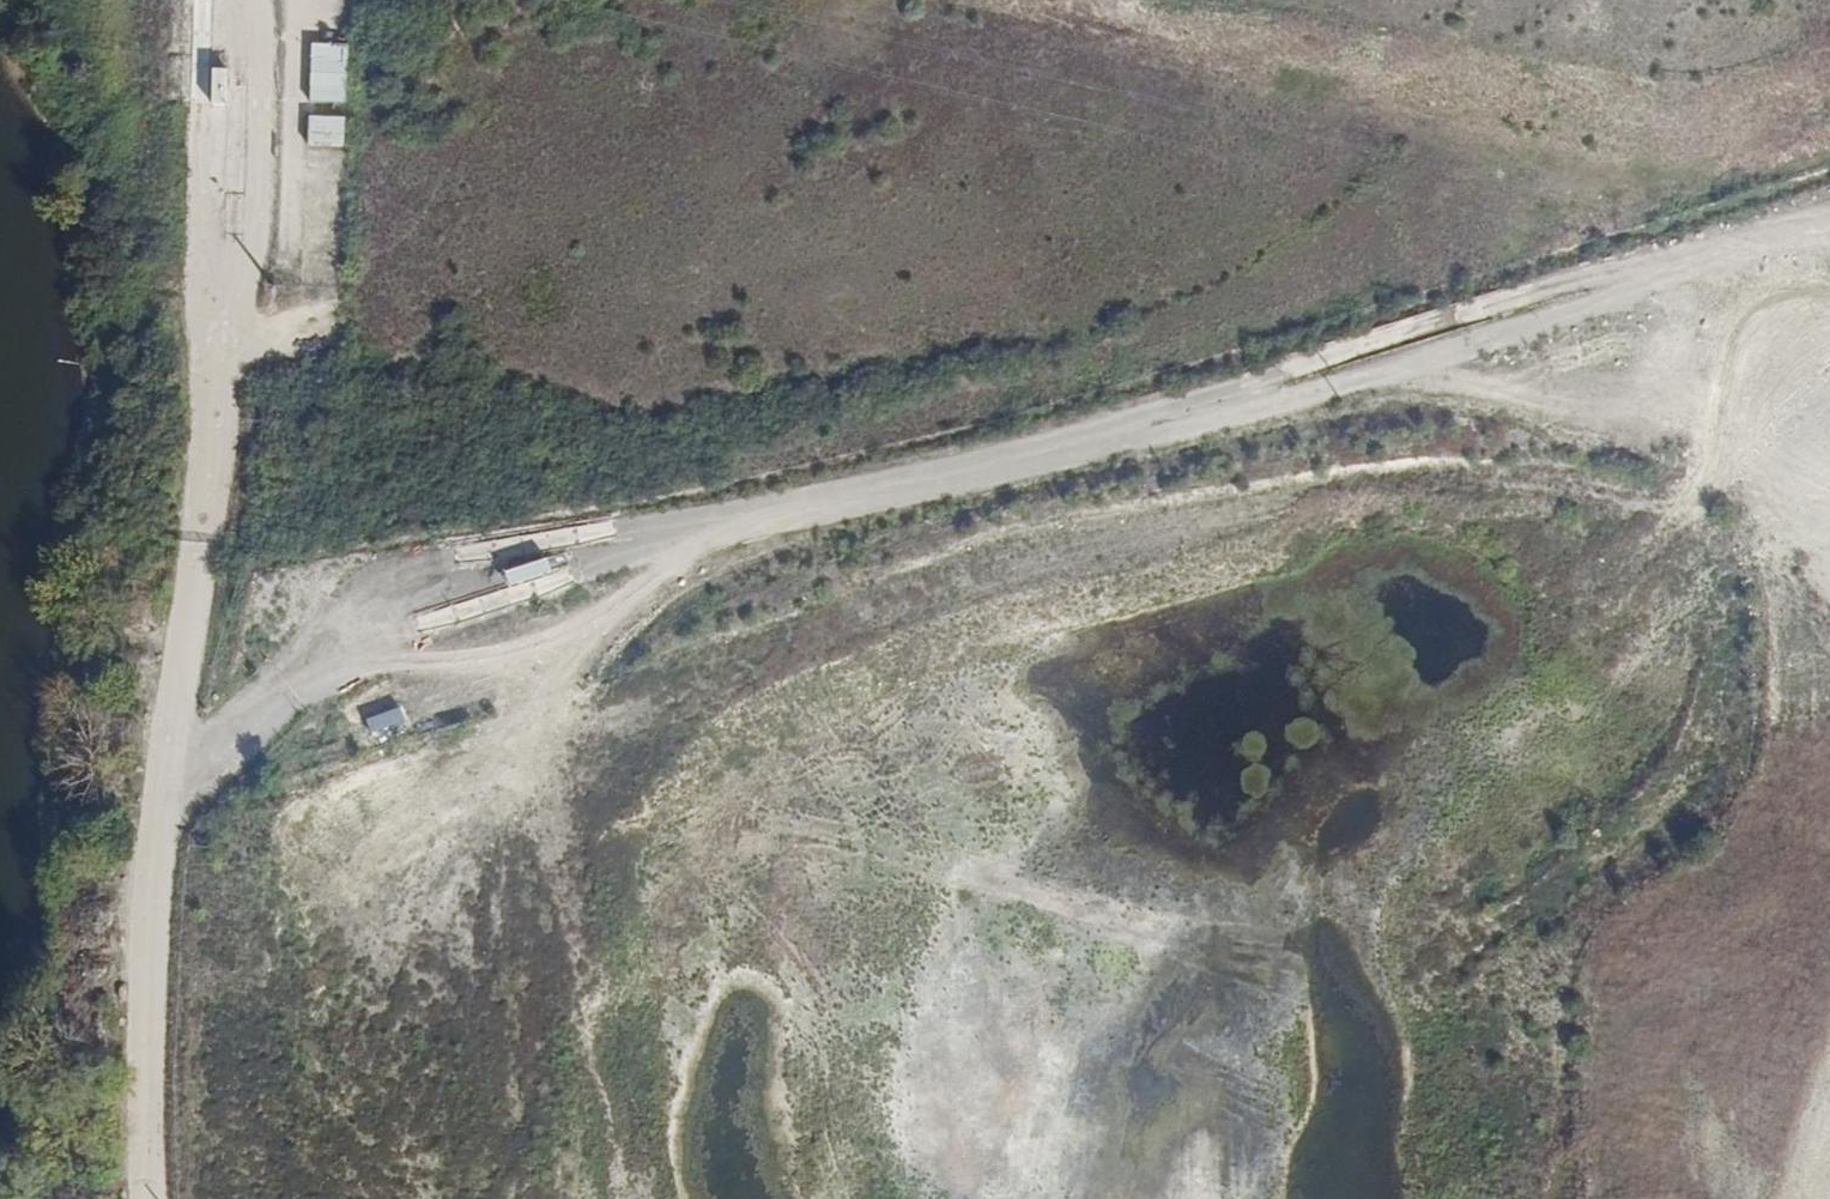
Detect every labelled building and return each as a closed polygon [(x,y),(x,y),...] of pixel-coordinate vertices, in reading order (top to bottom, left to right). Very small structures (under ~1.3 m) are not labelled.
[(309,100),(346,102),(349,43),(312,41),(309,100)] [(216,65),(213,100),(227,101),(230,66),(216,65)] [(345,147),(346,114),(309,113),(307,145),(345,147)] [(507,569),(512,584),(554,570),(549,555),(507,569)] [(392,688),(362,700),(369,716),(399,704),(392,688)] [(374,733),(408,719),(402,705),(368,719),(374,733)] [(369,979),(372,952),(357,950),(354,978),(369,979)]
